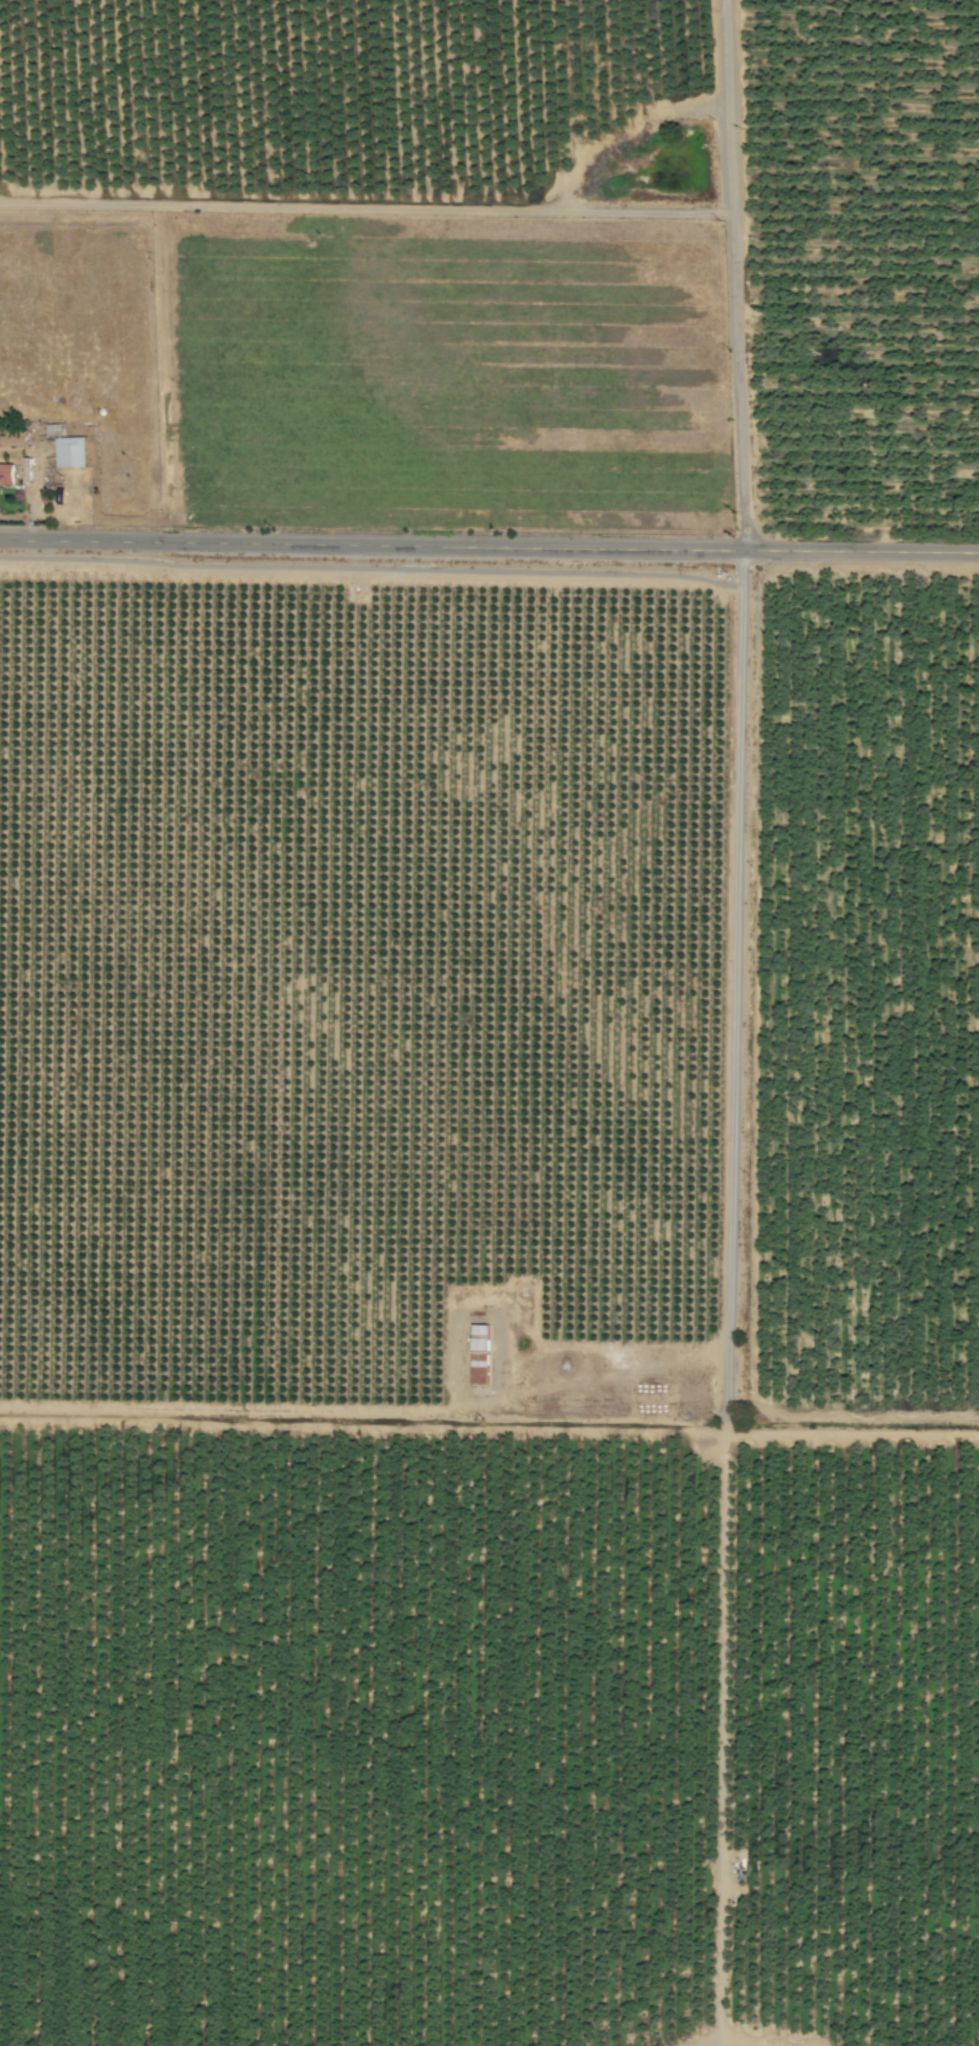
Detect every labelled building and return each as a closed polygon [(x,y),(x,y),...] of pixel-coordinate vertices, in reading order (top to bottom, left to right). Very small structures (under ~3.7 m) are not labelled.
[(64,436),(64,424),(45,425),(45,436),(64,436)] [(85,467),(85,437),(56,438),(57,468),(85,467)] [(13,484),(12,464),(0,464),(0,485),(13,484)] [(488,1325),(470,1325),(471,1384),(489,1384),(488,1325)]
